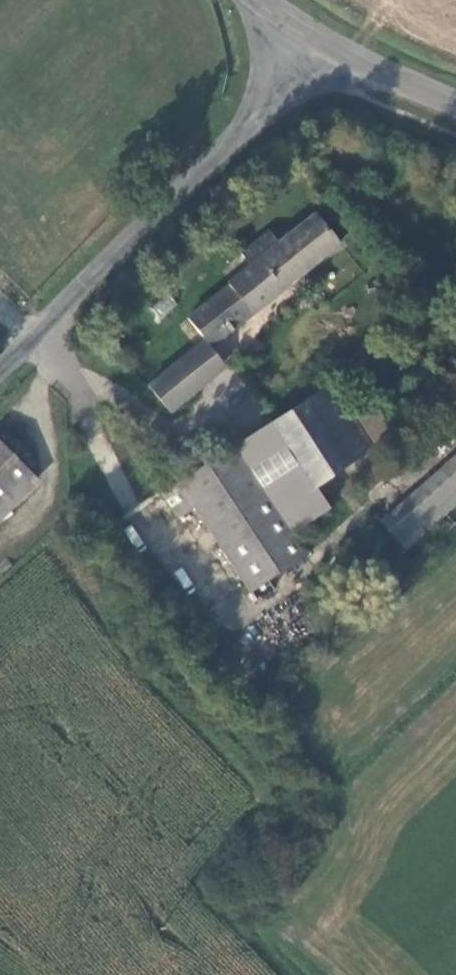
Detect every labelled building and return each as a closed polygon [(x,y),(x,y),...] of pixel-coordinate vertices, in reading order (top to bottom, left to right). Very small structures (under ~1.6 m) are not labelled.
[(208,339),(213,347),(341,242),(318,217),(282,248),(271,234),(240,260),(250,273),(188,326),(200,344),(208,339)] [(177,333),(191,352),(200,344),(188,326),(177,333)] [(191,352),(151,385),(170,413),(231,366),(213,347),(208,339),(200,344),(191,352)] [(352,372),(269,426),(316,493),(330,485),(338,495),(359,481),(349,466),(393,435),(352,372)] [(269,426),(235,447),(280,518),(305,501),(316,493),(269,426)] [(0,437),(0,505),(34,471),(0,437)] [(235,447),(158,495),(173,520),(191,509),(232,574),(244,593),(307,556),(304,554),(289,533),(280,518),(235,447)] [(384,523),(411,549),(455,510),(455,451),(384,523)] [(305,501),(280,518),(289,533),(313,516),(305,501)]
